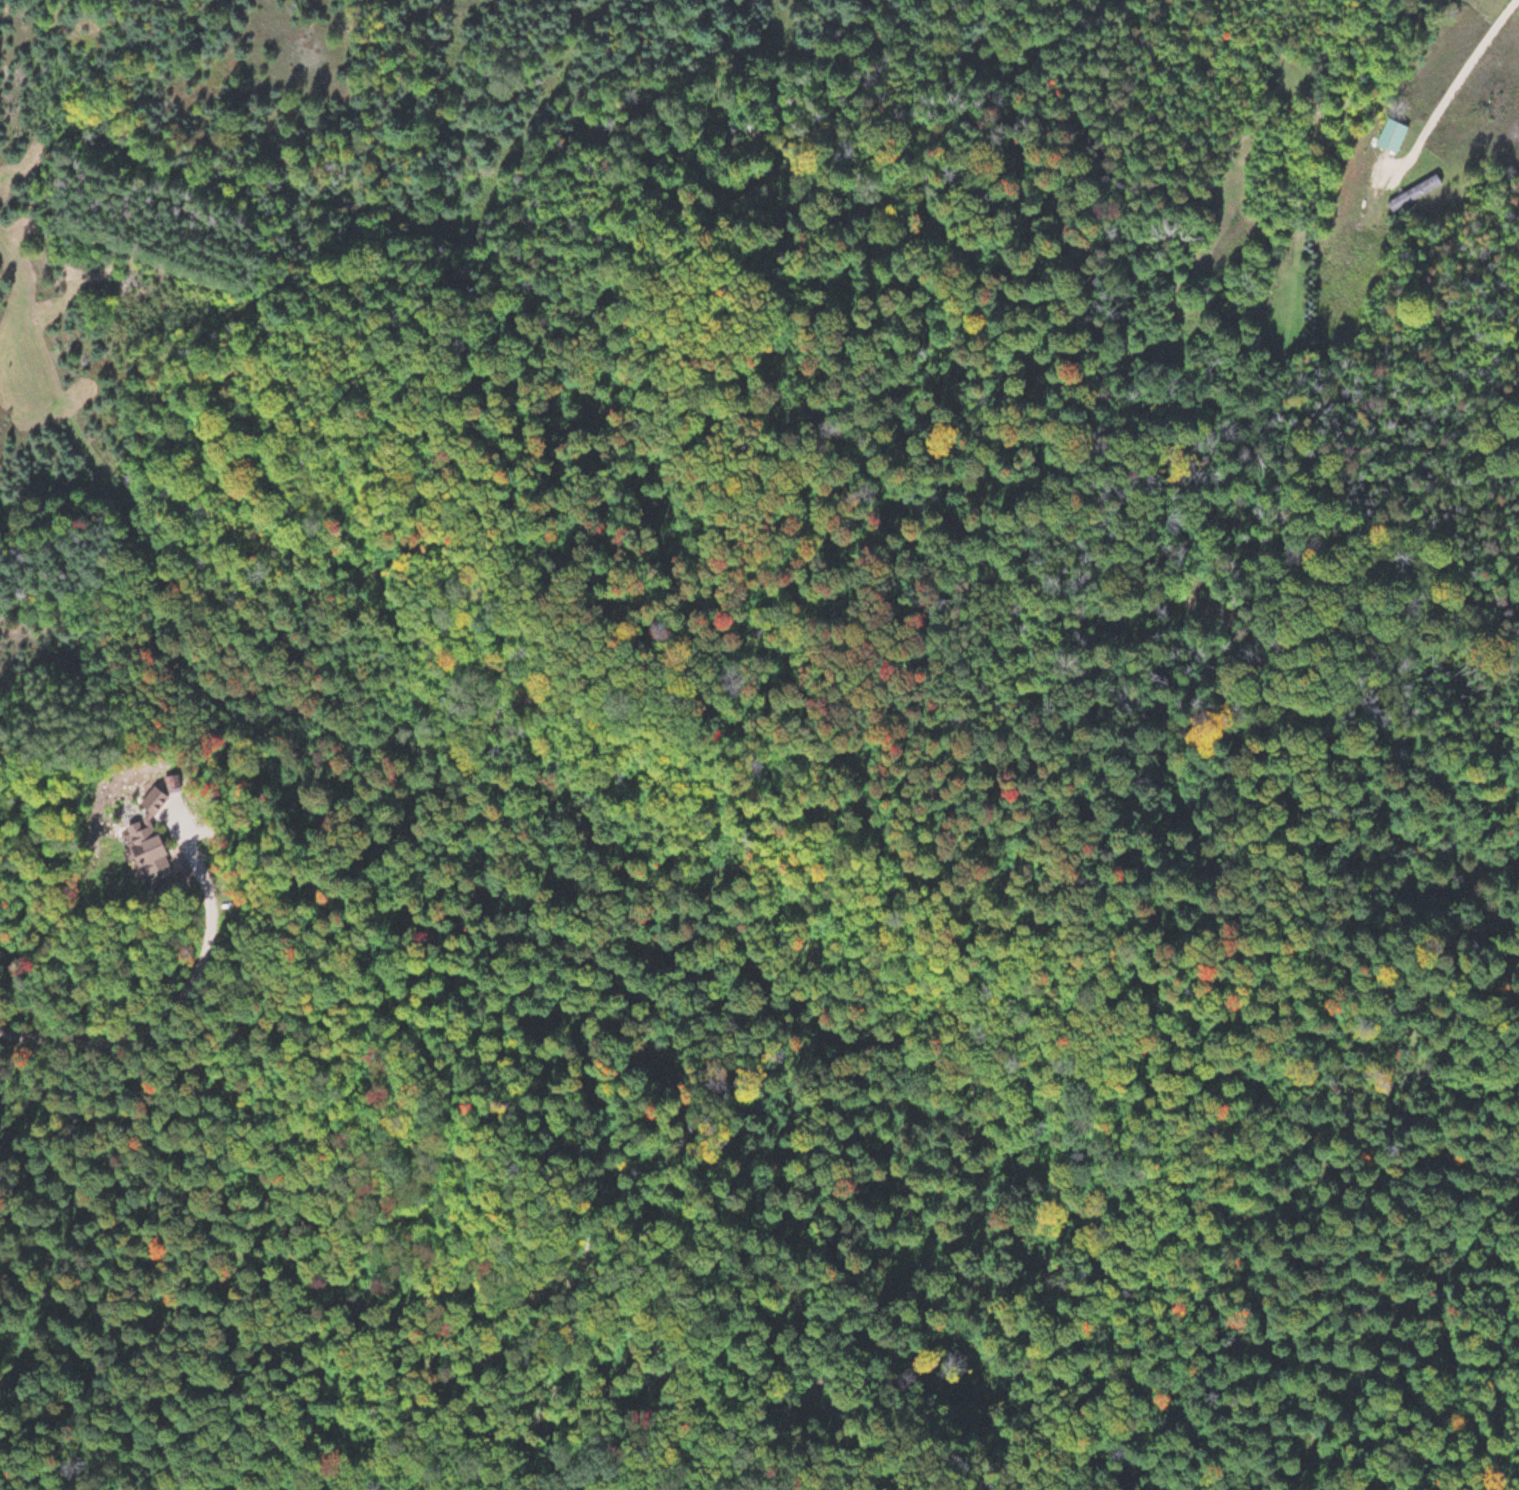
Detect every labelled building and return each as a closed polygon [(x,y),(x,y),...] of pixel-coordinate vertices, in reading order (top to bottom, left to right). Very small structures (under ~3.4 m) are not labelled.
[(1378,143),(1397,153),(1410,126),(1390,117),(1378,143)] [(1443,185),(1437,172),(1388,198),(1395,211),(1443,185)]
